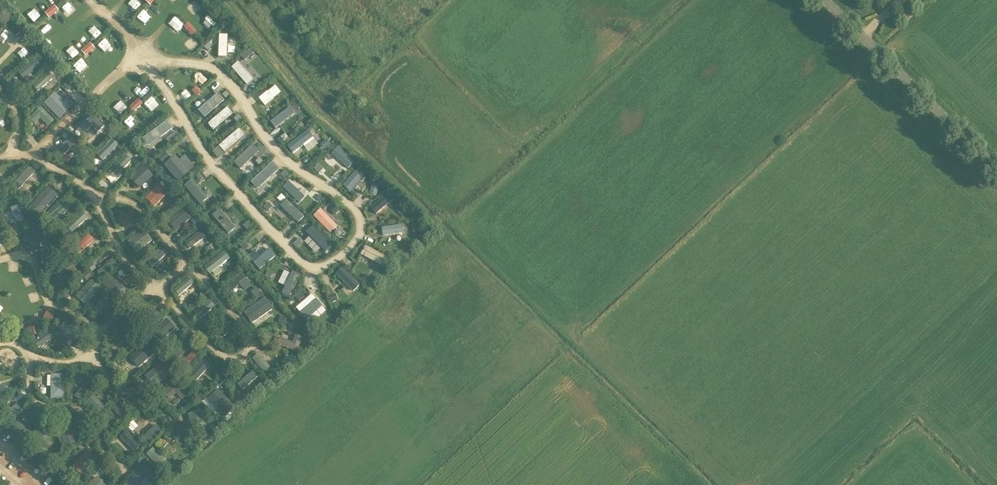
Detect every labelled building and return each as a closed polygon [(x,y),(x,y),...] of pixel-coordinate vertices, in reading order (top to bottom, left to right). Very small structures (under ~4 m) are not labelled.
[(63,4),(64,13),(72,13),(72,3),(63,4)] [(58,11),(54,6),(45,13),(49,19),(58,11)] [(43,34),(51,28),(44,19),(36,26),(43,34)] [(196,32),(187,23),(183,27),(191,36),(196,32)] [(29,41),(21,32),(16,37),(24,45),(29,41)] [(218,34),(218,56),(227,56),(227,34),(218,34)] [(212,47),(208,43),(204,47),(208,51),(212,47)] [(94,49),(89,44),(81,52),(85,57),(94,49)] [(246,53),(241,57),(245,61),(249,57),(246,53)] [(19,77),(40,68),(36,60),(16,69),(19,77)] [(246,84),(253,79),(238,61),(231,67),(246,84)] [(36,91),(52,77),(47,71),(31,85),(36,91)] [(275,84),(258,98),(264,106),(281,92),(275,84)] [(201,93),(196,87),(191,92),(197,97),(201,93)] [(218,91),(196,110),(203,118),(224,99),(218,91)] [(43,103),(58,116),(67,107),(52,94),(43,103)] [(138,100),(129,108),(133,112),(142,104),(138,100)] [(40,119),(47,126),(53,120),(40,106),(27,117),(34,124),(40,119)] [(213,131),(233,113),(227,107),(207,124),(213,131)] [(290,108),(270,119),(274,127),(295,115),(290,108)] [(90,113),(76,130),(88,141),(103,124),(90,113)] [(239,115),(234,119),(237,123),(242,119),(239,115)] [(218,158),(244,135),(238,128),(212,151),(218,158)] [(307,151),(318,143),(308,129),(286,144),(292,153),(303,145),(307,151)] [(176,132),(171,136),(174,140),(179,136),(176,132)] [(53,152),(58,158),(76,143),(70,136),(53,152)] [(331,145),(327,140),(322,143),(326,148),(331,145)] [(113,141),(93,157),(98,163),(118,147),(113,141)] [(170,159),(164,153),(157,158),(163,165),(170,159)] [(114,178),(130,162),(124,155),(107,171),(114,178)] [(175,156),(163,166),(178,183),(189,173),(175,156)] [(257,190),(279,168),(272,161),(250,182),(257,190)] [(17,190),(35,171),(29,165),(11,184),(17,190)] [(323,170),(318,165),(314,169),(319,174),(323,170)] [(129,178),(139,189),(153,177),(142,166),(129,178)] [(358,167),(342,185),(350,192),(365,173),(358,167)] [(286,170),(281,175),(284,179),(289,174),(286,170)] [(200,173),(196,176),(200,181),(204,178),(200,173)] [(198,205),(207,199),(192,178),(184,184),(198,205)] [(282,187),(299,202),(304,196),(288,181),(282,187)] [(152,208),(167,191),(157,183),(142,199),(152,208)] [(29,203),(28,204),(42,214),(57,195),(45,186),(35,198),(28,192),(23,198),(29,203)] [(387,193),(370,208),(376,214),(393,199),(387,193)] [(285,199),(279,205),(298,222),(303,216),(285,199)] [(56,223),(70,207),(63,201),(49,217),(56,223)] [(273,207),(268,202),(263,208),(268,212),(273,207)] [(334,206),(331,209),(336,214),(339,211),(334,206)] [(180,207),(166,220),(176,230),(190,217),(180,207)] [(313,215),(329,233),(337,225),(321,208),(313,215)] [(212,214),(225,234),(233,229),(221,209),(212,214)] [(80,211),(70,220),(77,227),(87,218),(80,211)] [(3,215),(11,237),(18,234),(10,212),(3,215)] [(122,227),(133,221),(128,213),(117,219),(122,227)] [(253,226),(249,221),(244,226),(248,231),(253,226)] [(382,236),(404,232),(402,224),(381,227),(382,236)] [(325,252),(332,246),(313,225),(305,232),(325,252)] [(192,234),(194,242),(205,238),(202,230),(192,234)] [(133,252),(150,243),(144,231),(126,239),(133,252)] [(79,252),(94,241),(88,234),(74,245),(79,252)] [(191,236),(185,240),(190,247),(195,244),(191,236)] [(298,240),(293,245),(298,249),(302,245),(298,240)] [(191,244),(193,251),(205,248),(203,241),(191,244)] [(249,247),(245,242),(240,246),(245,251),(249,247)] [(247,255),(257,269),(275,257),(266,243),(247,255)] [(365,245),(360,256),(383,265),(387,255),(365,245)] [(202,265),(208,274),(230,258),(224,249),(202,265)] [(150,267),(162,258),(157,252),(146,262),(150,267)] [(335,274),(353,292),(360,285),(342,267),(335,274)] [(284,284),(289,272),(284,269),(278,282),(284,284)] [(274,273),(268,270),(265,277),(270,279),(274,273)] [(291,270),(283,293),(289,296),(297,273),(291,270)] [(241,272),(224,288),(229,293),(238,284),(243,288),(250,281),(241,272)] [(193,283),(185,274),(170,286),(178,296),(193,283)] [(361,279),(365,284),(370,279),(365,275),(361,279)] [(75,296),(84,305),(101,288),(91,279),(75,296)] [(251,292),(256,298),(262,294),(257,287),(251,292)] [(300,292),(295,297),(299,301),(304,297),(300,292)] [(296,306),(307,322),(325,310),(313,294),(296,306)] [(96,315),(108,302),(102,296),(90,309),(96,315)] [(251,322),(273,309),(265,297),(243,310),(251,322)] [(212,300),(193,308),(199,321),(218,313),(212,300)] [(51,324),(56,316),(46,311),(42,319),(51,324)] [(164,317),(153,330),(164,339),(174,326),(164,317)] [(66,319),(57,328),(70,341),(79,331),(66,319)] [(29,337),(38,335),(36,325),(27,327),(29,337)] [(36,348),(54,337),(50,330),(32,341),(36,348)] [(293,341),(281,338),(279,347),(298,351),(301,336),(295,335),(293,341)] [(146,345),(130,358),(137,367),(153,354),(146,345)] [(187,369),(198,356),(192,350),(180,363),(187,369)] [(258,352),(251,357),(264,374),(271,368),(258,352)] [(203,359),(189,374),(196,380),(210,365),(203,359)] [(152,386),(171,372),(162,360),(143,375),(152,386)] [(255,371),(236,382),(240,389),(259,377),(255,371)] [(49,397),(63,397),(63,374),(50,374),(49,397)] [(87,380),(73,395),(78,400),(92,385),(87,380)] [(0,386),(0,398),(9,390),(3,383),(0,386)] [(163,392),(173,404),(182,396),(172,384),(163,392)] [(226,416),(236,406),(216,388),(206,398),(226,416)] [(92,395),(86,401),(99,413),(105,407),(92,395)] [(122,417),(126,411),(114,401),(109,407),(122,417)] [(4,413),(9,419),(21,409),(16,403),(4,413)] [(183,423),(186,433),(194,431),(196,437),(208,433),(200,409),(185,414),(187,421),(183,423)] [(19,419),(14,425),(27,436),(32,431),(19,419)] [(1,438),(8,431),(1,424),(2,423),(0,421),(0,437),(1,438)] [(132,421),(127,427),(132,432),(137,427),(132,421)] [(146,443),(161,430),(156,424),(141,437),(146,443)] [(118,436),(127,446),(134,440),(124,430),(118,436)] [(59,435),(64,446),(74,442),(69,431),(59,435)] [(180,438),(175,433),(171,437),(176,442),(180,438)] [(71,466),(79,474),(94,458),(86,450),(71,466)] [(134,484),(138,484),(151,472),(142,462),(127,477),(134,484)] [(86,484),(105,484),(95,476),(86,484)]
